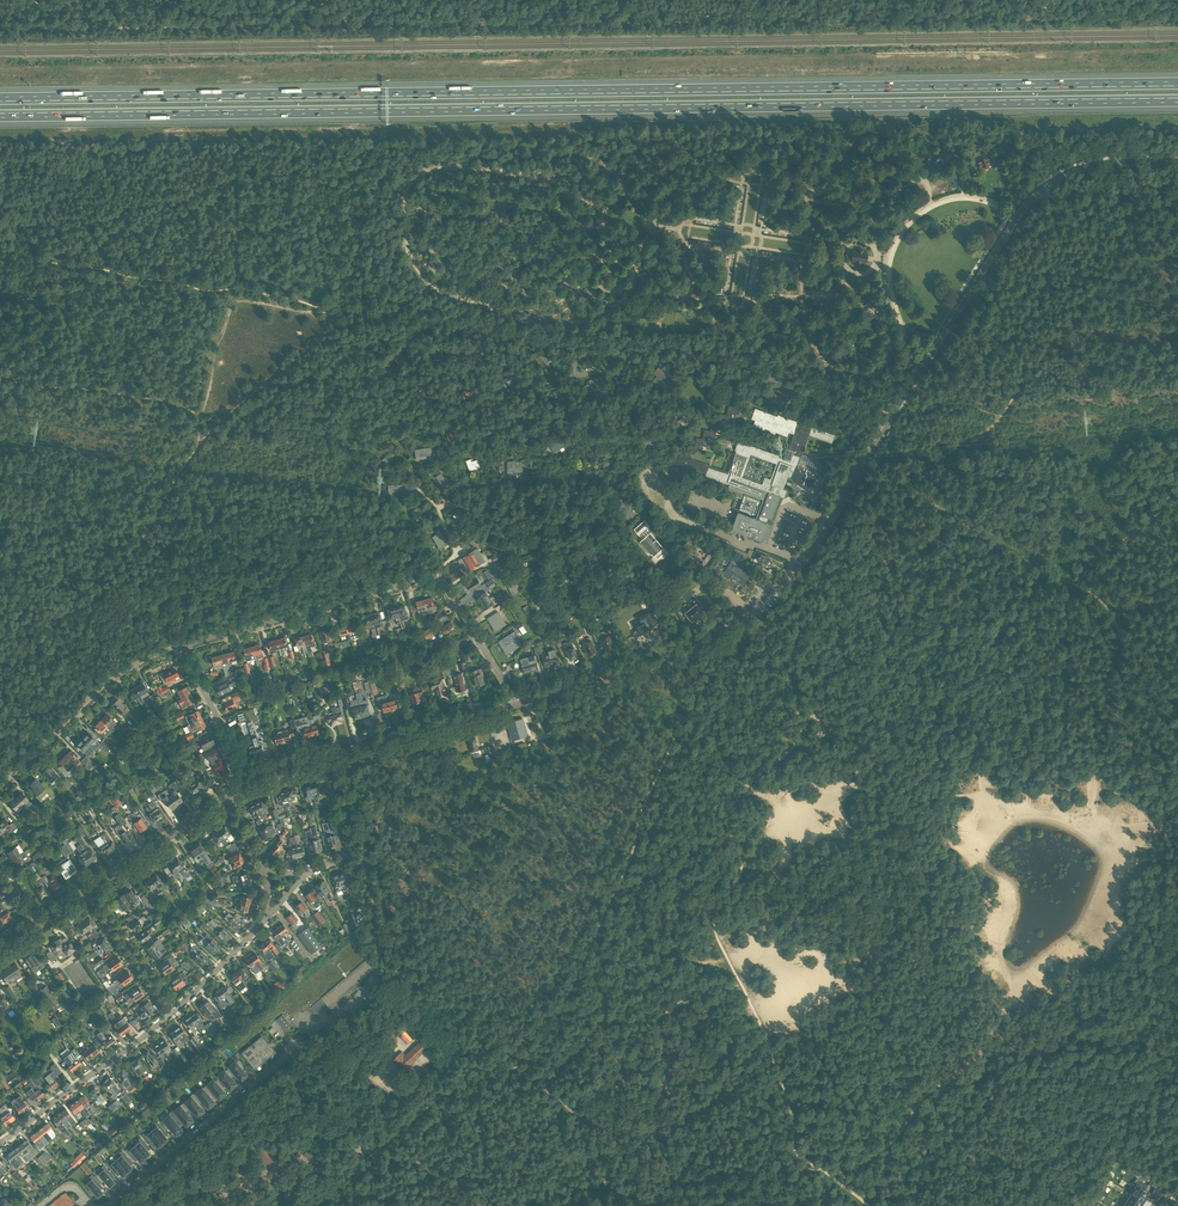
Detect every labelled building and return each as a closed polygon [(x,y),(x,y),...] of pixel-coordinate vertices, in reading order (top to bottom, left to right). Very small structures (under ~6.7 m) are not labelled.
[(1002,153),(1009,151),(1006,144),(999,147),(1002,153)] [(944,158),(950,151),(943,145),(937,152),(944,158)] [(986,160),(985,158),(980,160),(980,162),(976,164),(978,169),(982,167),(983,168),(988,166),(988,165),(993,163),(991,158),(986,160)] [(863,253),(863,249),(858,249),(858,252),(853,251),(853,252),(852,253),(851,253),(850,253),(849,253),(848,253),(846,253),(845,258),(847,258),(848,259),(849,259),(850,259),(850,260),(851,260),(851,261),(856,262),(856,265),(861,266),(861,263),(866,264),(868,253),(863,253)] [(484,353),(474,346),(470,352),(480,359),(484,353)] [(435,359),(444,358),(442,348),(433,349),(433,350),(431,350),(431,353),(433,353),(433,356),(434,356),(435,359)] [(399,364),(406,359),(404,355),(403,353),(401,351),(394,356),(399,364)] [(548,356),(543,351),(535,359),(544,367),(549,361),(546,357),(548,356)] [(660,366),(653,373),(658,377),(657,378),(662,382),(669,375),(660,366)] [(510,375),(501,381),(506,387),(515,381),(510,375)] [(596,378),(589,380),(595,395),(606,391),(601,379),(597,380),(596,378)] [(466,388),(461,392),(466,398),(475,392),(468,383),(464,386),(466,388)] [(560,389),(553,392),(557,403),(565,399),(560,389)] [(787,399),(789,392),(773,389),(772,395),(771,399),(783,402),(784,399),(787,399)] [(428,395),(429,395),(429,393),(428,393),(426,390),(419,393),(424,403),(431,400),(428,395)] [(635,398),(627,406),(633,411),(641,403),(635,398)] [(735,407),(728,406),(727,415),(720,414),(719,423),(712,422),(711,431),(704,430),(703,439),(696,438),(695,446),(700,447),(700,446),(707,447),(708,438),(715,439),(716,430),(723,431),(724,422),(731,423),(732,414),(739,415),(740,407),(735,406),(735,407)] [(806,426),(796,423),(797,422),(778,415),(777,417),(774,416),(774,415),(755,408),(751,419),(753,420),(755,421),(753,426),(772,433),(773,431),(776,432),(775,433),(787,437),(789,433),(794,434),(788,449),(787,449),(783,459),(779,458),(779,456),(747,445),(747,446),(737,443),(734,451),(736,451),(728,472),(694,460),(686,450),(665,468),(676,482),(691,469),(706,475),(705,477),(729,485),(728,488),(763,500),(756,519),(738,512),(731,531),(761,542),(768,524),(767,523),(768,519),(772,520),(780,497),(779,496),(782,489),(783,490),(787,477),(792,479),(796,481),(796,483),(810,493),(811,494),(819,472),(820,472),(820,473),(823,463),(820,462),(820,461),(802,454),(809,435),(832,443),(835,435),(806,425),(806,426)] [(525,410),(518,415),(525,424),(532,419),(525,410)] [(692,422),(694,418),(688,415),(687,417),(682,415),(679,421),(687,426),(689,421),(692,422)] [(596,425),(598,421),(588,417),(583,428),(596,433),(598,426),(596,425)] [(454,430),(446,433),(450,442),(460,438),(459,435),(457,436),(454,430)] [(495,433),(480,431),(479,441),(494,443),(495,433)] [(655,436),(643,439),(645,447),(653,445),(653,446),(657,445),(655,436)] [(559,438),(549,444),(553,451),(554,451),(555,452),(557,450),(557,449),(563,445),(559,438)] [(430,447),(415,450),(416,459),(427,458),(426,456),(431,455),(430,447)] [(390,452),(382,461),(386,465),(394,457),(390,452)] [(606,466),(614,463),(612,458),(611,455),(607,457),(608,458),(603,460),(606,466)] [(471,459),(466,461),(467,464),(470,471),(480,467),(478,460),(472,462),(471,459)] [(523,462),(516,461),(512,461),(508,461),(507,474),(513,474),(513,473),(522,473),(523,462)] [(448,482),(441,473),(436,477),(442,486),(448,482)] [(569,482),(567,487),(569,488),(567,491),(577,495),(580,487),(569,482)] [(498,500),(496,494),(492,496),(491,494),(487,496),(487,497),(484,498),(486,504),(498,500)] [(533,497),(525,500),(529,509),(536,506),(533,497)] [(462,508),(454,512),(462,524),(464,523),(469,520),(462,508)] [(417,509),(411,512),(414,519),(415,519),(417,522),(422,519),(417,509)] [(602,511),(597,514),(602,522),(608,518),(605,512),(603,513),(602,511)] [(649,526),(643,520),(633,529),(639,535),(642,533),(645,536),(639,541),(650,554),(650,553),(653,557),(663,548),(653,535),(651,536),(648,533),(647,534),(644,530),(649,526)] [(568,524),(565,523),(565,524),(561,522),(559,527),(557,526),(554,532),(562,537),(568,524)] [(506,525),(500,528),(503,534),(509,531),(506,525)] [(439,548),(447,543),(440,532),(432,537),(439,548)] [(463,549),(469,546),(465,540),(459,543),(463,549)] [(728,548),(731,542),(724,540),(722,545),(728,548)] [(591,545),(582,550),(587,557),(595,551),(591,545)] [(466,574),(469,572),(486,561),(477,548),(458,561),(466,574)] [(745,559),(747,553),(735,548),(733,554),(745,559)] [(760,554),(755,552),(749,549),(748,554),(753,556),(758,559),(757,561),(760,562),(762,563),(761,566),(765,568),(766,565),(767,565),(770,558),(760,554)] [(524,557),(519,559),(521,564),(526,562),(533,559),(534,561),(544,558),(541,551),(524,557)] [(494,561),(503,556),(501,552),(492,558),(494,561)] [(596,552),(585,559),(592,569),(603,562),(596,552)] [(724,559),(718,555),(708,569),(715,574),(714,575),(736,589),(740,583),(742,584),(748,575),(735,567),(736,565),(728,560),(725,558),(724,559)] [(503,569),(508,566),(503,558),(498,561),(503,569)] [(573,560),(561,564),(563,568),(574,564),(573,560)] [(488,569),(484,572),(489,579),(493,577),(488,569)] [(540,571),(530,575),(532,582),(543,579),(540,571)] [(696,581),(701,578),(696,572),(691,575),(696,581)] [(471,592),(481,585),(477,578),(467,585),(471,592)] [(513,596),(518,593),(514,586),(518,583),(515,579),(506,584),(513,596)] [(633,580),(620,583),(622,590),(634,587),(633,580)] [(578,588),(568,592),(570,598),(581,594),(578,588)] [(479,604),(490,598),(486,592),(476,598),(479,604)] [(541,593),(530,599),(533,606),(545,600),(541,593)] [(503,609),(509,604),(504,597),(498,601),(503,609)] [(428,613),(433,612),(432,607),(435,606),(432,598),(424,600),(427,608),(428,613)] [(483,611),(493,604),(490,598),(479,604),(483,611)] [(428,613),(427,608),(424,600),(416,602),(417,603),(413,604),(415,611),(419,610),(420,614),(424,613),(424,614),(428,613)] [(691,621),(702,612),(699,608),(701,605),(697,600),(694,602),(696,605),(685,613),(691,621)] [(401,623),(404,623),(402,616),(407,615),(404,605),(396,608),(401,623)] [(526,615),(531,612),(527,605),(523,608),(526,615)] [(401,623),(396,608),(388,610),(391,619),(396,618),(398,624),(401,623)] [(377,636),(380,635),(378,628),(383,626),(379,612),(371,615),(377,636)] [(440,621),(447,617),(444,612),(437,616),(440,621)] [(495,630),(505,625),(502,621),(503,620),(498,613),(488,619),(495,630)] [(377,636),(371,615),(363,617),(365,626),(366,629),(371,628),(373,633),(372,635),(373,639),(374,639),(375,643),(378,642),(377,636)] [(639,623),(635,626),(640,635),(647,631),(646,630),(658,623),(654,615),(645,620),(645,618),(643,618),(641,618),(639,620),(639,622),(639,623)] [(454,626),(453,625),(451,622),(439,629),(441,633),(443,631),(446,635),(455,629),(455,628),(454,627),(454,626)] [(517,630),(523,626),(521,622),(514,626),(517,630)] [(348,632),(350,640),(358,638),(354,623),(346,625),(348,632)] [(347,641),(350,640),(348,632),(346,625),(338,627),(339,631),(336,632),(339,643),(347,641)] [(437,632),(434,627),(424,634),(426,638),(437,632)] [(397,637),(403,635),(401,628),(395,630),(397,637)] [(329,630),(321,632),(325,646),(329,645),(328,644),(333,643),(329,630)] [(512,633),(499,642),(507,654),(520,645),(514,635),(515,634),(514,632),(512,633)] [(603,632),(598,634),(599,637),(601,641),(602,641),(606,650),(614,646),(610,637),(609,637),(607,632),(604,633),(603,632)] [(314,642),(312,634),(304,637),(308,653),(312,652),(311,647),(316,645),(315,641),(314,642)] [(308,653),(304,637),(296,639),(298,647),(302,646),(304,654),(308,653)] [(548,639),(543,640),(545,644),(548,641),(551,646),(555,644),(551,637),(548,639)] [(588,655),(596,652),(590,637),(582,641),(588,655)] [(281,655),(285,654),(283,647),(288,646),(285,638),(277,640),(281,655)] [(281,655),(277,640),(269,642),(271,650),(276,649),(277,653),(278,653),(279,656),(281,655)] [(570,660),(578,657),(570,640),(563,643),(570,660)] [(260,645),(252,647),(254,656),(255,659),(257,666),(260,665),(258,658),(263,657),(260,645)] [(252,647),(244,649),(247,661),(255,659),(254,656),(252,647)] [(406,654),(404,647),(396,650),(398,656),(406,654)] [(467,655),(465,648),(460,649),(464,662),(469,661),(467,655)] [(326,650),(322,651),(326,666),(330,665),(327,654),(326,650)] [(556,652),(555,650),(548,652),(549,654),(552,665),(559,664),(556,652)] [(229,675),(227,667),(232,666),(230,661),(236,660),(234,652),(220,656),(223,668),(224,669),(226,677),(229,675)] [(545,667),(552,665),(549,654),(542,656),(545,667)] [(223,668),(220,656),(212,658),(215,668),(218,667),(219,669),(223,668)] [(534,656),(527,658),(528,660),(531,671),(538,669),(534,656)] [(528,660),(527,658),(520,659),(524,673),(531,671),(528,660)] [(178,675),(175,668),(167,672),(166,671),(159,675),(164,684),(167,682),(167,683),(175,679),(174,677),(178,675)] [(476,669),(469,671),(471,677),(472,682),(475,681),(476,686),(477,686),(478,687),(480,686),(481,685),(484,684),(482,677),(484,677),(481,669),(476,670),(476,669)] [(231,680),(231,681),(239,676),(237,672),(228,677),(230,680),(231,680)] [(305,681),(315,678),(313,672),(303,675),(305,681)] [(454,687),(456,692),(458,691),(458,692),(459,692),(460,692),(462,692),(463,691),(465,690),(463,681),(464,680),(462,673),(457,675),(457,676),(454,676),(456,683),(457,687),(454,687)] [(373,677),(367,679),(371,693),(377,692),(374,683),(373,677)] [(446,692),(442,679),(430,683),(431,688),(436,687),(439,697),(446,695),(445,692),(446,692)] [(220,695),(231,690),(234,688),(230,681),(217,687),(220,695)] [(143,683),(135,688),(142,699),(142,698),(149,694),(143,683)] [(414,704),(422,702),(420,692),(425,691),(423,685),(419,686),(420,688),(410,691),(414,704)] [(162,689),(160,686),(155,689),(159,695),(170,690),(168,686),(162,689)] [(286,688),(288,694),(298,691),(297,686),(286,688)] [(178,700),(189,695),(186,687),(177,691),(180,696),(177,697),(178,700)] [(142,699),(135,688),(128,692),(133,700),(137,697),(141,704),(144,702),(142,699)] [(161,698),(172,693),(170,690),(160,695),(161,698)] [(155,706),(159,704),(154,695),(150,697),(155,706)] [(182,709),(187,707),(186,706),(193,702),(189,695),(178,700),(182,709)] [(387,695),(377,698),(379,706),(382,705),(384,712),(391,710),(388,700),(388,699),(387,695)] [(241,700),(240,699),(239,696),(233,699),(225,704),(229,711),(237,707),(235,703),(241,700)] [(389,699),(388,699),(388,700),(391,710),(398,708),(395,697),(389,699)] [(122,716),(129,710),(126,707),(126,708),(118,700),(112,705),(122,716)] [(362,717),(359,707),(359,705),(358,700),(351,702),(352,705),(351,705),(352,707),(355,719),(362,717)] [(370,715),(367,705),(366,703),(362,704),(363,705),(359,705),(359,707),(362,717),(370,715)] [(333,712),(337,724),(342,723),(341,719),(343,718),(340,707),(336,708),(337,711),(333,712)] [(137,721),(140,719),(139,717),(138,715),(134,709),(131,712),(137,721)] [(193,722),(201,718),(198,711),(189,715),(193,722)] [(239,722),(246,720),(244,711),(236,714),(239,722)] [(329,713),(328,711),(325,712),(327,717),(328,722),(330,722),(331,725),(337,724),(333,712),(329,713)] [(107,714),(101,720),(112,731),(113,732),(115,729),(113,727),(116,724),(107,714)] [(192,733),(195,731),(205,726),(201,718),(193,722),(186,726),(189,732),(191,731),(192,733)] [(289,730),(282,731),(285,742),(292,741),(291,738),(295,737),(293,728),(296,727),(294,720),(294,719),(290,720),(292,728),(290,729),(289,730)] [(314,726),(312,719),(309,720),(313,735),(319,734),(317,725),(314,726)] [(101,720),(95,726),(96,727),(94,729),(103,739),(106,736),(112,731),(101,720)] [(300,722),(300,720),(295,721),(295,720),(294,720),(296,727),(298,731),(303,730),(302,729),(304,729),(306,737),(313,735),(309,720),(305,721),(305,720),(303,720),(304,721),(300,722)] [(127,733),(129,730),(126,727),(121,722),(118,724),(127,733)] [(258,741),(256,736),(252,725),(251,722),(248,723),(249,727),(252,735),(253,738),(253,740),(258,754),(264,752),(263,747),(266,747),(263,740),(262,740),(258,741)] [(512,740),(528,736),(524,724),(512,727),(513,732),(510,733),(512,740)] [(282,731),(281,726),(277,727),(277,730),(278,730),(278,732),(274,733),(277,744),(285,742),(282,731)] [(88,733),(83,738),(94,751),(100,745),(95,739),(88,733)] [(192,740),(195,738),(192,733),(185,736),(188,741),(189,740),(190,741),(192,740)] [(215,743),(210,735),(199,740),(197,737),(192,740),(196,748),(201,745),(203,749),(215,743)] [(252,756),(258,754),(253,740),(253,738),(252,735),(248,736),(251,746),(249,747),(252,756)] [(472,752),(478,750),(475,737),(469,739),(472,752)] [(83,738),(76,744),(89,757),(95,751),(94,751),(83,738)] [(112,749),(114,747),(105,738),(103,740),(112,749)] [(109,752),(112,749),(103,740),(100,743),(109,752)] [(493,754),(491,746),(486,747),(487,754),(488,753),(489,756),(490,761),(495,760),(493,754)] [(133,748),(120,756),(124,763),(137,755),(133,748)] [(224,763),(220,753),(218,749),(205,755),(207,759),(209,758),(213,765),(216,772),(216,773),(217,776),(218,777),(221,775),(222,776),(229,772),(224,763)] [(70,751),(64,757),(74,767),(80,761),(70,751)] [(94,767),(96,765),(87,756),(84,759),(92,767),(93,766),(94,767)] [(58,763),(64,769),(68,773),(74,767),(64,757),(58,763)] [(173,775),(177,773),(175,769),(176,769),(169,757),(165,759),(173,775)] [(89,770),(92,767),(84,759),(81,761),(86,766),(85,767),(89,770)] [(51,783),(59,776),(52,768),(51,769),(49,767),(43,773),(48,779),(47,780),(51,783)] [(191,780),(197,791),(204,787),(200,781),(204,779),(200,773),(194,777),(195,780),(192,782),(191,780)] [(69,788),(72,785),(65,778),(62,781),(69,788)] [(37,795),(45,788),(36,779),(30,785),(33,788),(32,789),(37,795)] [(136,785),(133,780),(125,786),(128,791),(134,787),(136,785)] [(197,791),(191,780),(187,783),(186,782),(183,783),(191,795),(197,791)] [(174,782),(169,785),(171,789),(172,791),(171,792),(173,795),(170,796),(177,806),(180,804),(180,803),(182,801),(176,793),(180,790),(174,782)] [(315,783),(314,784),(314,785),(321,809),(324,808),(321,799),(322,798),(324,797),(325,796),(325,793),(323,792),(320,783),(316,785),(315,783)] [(312,786),(304,788),(306,797),(307,799),(308,800),(314,798),(317,810),(321,809),(314,785),(314,784),(311,784),(312,786)] [(119,795),(127,790),(124,786),(117,791),(119,795)] [(174,808),(177,806),(170,796),(166,790),(158,796),(160,800),(163,798),(165,800),(171,809),(173,807),(174,808)] [(293,794),(292,790),(286,792),(291,810),(289,811),(291,815),(291,816),(297,815),(294,805),(292,801),(298,799),(296,793),(293,794)] [(281,793),(280,794),(280,797),(278,798),(277,799),(279,805),(280,805),(285,804),(289,817),(291,816),(291,815),(289,811),(291,810),(286,792),(283,793),(282,792),(281,793)] [(22,793),(16,798),(23,807),(24,808),(27,811),(32,807),(35,810),(34,810),(37,814),(41,811),(38,807),(39,807),(35,803),(34,805),(30,802),(28,800),(28,799),(22,793)] [(116,806),(121,803),(115,795),(110,798),(116,806)] [(23,807),(16,798),(10,804),(16,811),(14,812),(17,815),(22,810),(24,808),(23,807)] [(157,807),(153,801),(149,804),(148,803),(158,819),(164,815),(159,807),(157,808),(156,807),(157,807)] [(265,821),(268,820),(266,816),(263,811),(266,809),(265,808),(266,808),(265,806),(264,806),(261,801),(258,803),(256,804),(265,821)] [(154,822),(158,819),(148,803),(145,805),(150,813),(148,814),(154,822)] [(265,821),(256,804),(254,805),(253,805),(250,807),(252,812),(252,813),(253,814),(254,815),(256,814),(259,819),(256,820),(259,825),(265,821)] [(125,822),(119,813),(115,806),(109,810),(113,817),(114,817),(120,826),(118,826),(117,826),(114,828),(119,835),(120,835),(125,842),(130,838),(121,825),(125,822)] [(134,816),(143,830),(147,827),(146,825),(149,823),(138,809),(132,813),(134,816)] [(273,820),(279,818),(276,809),(270,810),(273,820)] [(143,830),(134,816),(132,813),(127,816),(136,827),(134,828),(135,830),(137,829),(139,832),(143,830)] [(332,841),(334,847),(335,847),(336,847),(338,847),(338,846),(339,846),(336,835),(334,835),(329,818),(326,819),(327,822),(328,824),(328,826),(329,828),(330,831),(330,834),(332,841)] [(7,823),(5,819),(0,823),(0,827),(5,834),(15,827),(12,823),(9,825),(7,823)] [(104,830),(108,828),(101,819),(98,822),(104,830)] [(330,848),(331,849),(333,848),(333,847),(334,847),(332,841),(330,834),(330,831),(329,828),(328,826),(328,824),(327,822),(322,823),(325,833),(327,832),(328,837),(326,837),(329,849),(330,848)] [(259,829),(258,830),(260,833),(261,832),(262,834),(260,834),(261,835),(260,835),(261,835),(275,828),(273,824),(268,827),(267,825),(259,829)] [(33,834),(27,825),(22,829),(26,835),(29,833),(30,835),(31,834),(31,835),(33,834)] [(221,829),(218,830),(229,847),(229,846),(231,850),(237,846),(234,843),(231,845),(229,842),(230,842),(226,837),(231,834),(225,826),(224,827),(224,826),(223,827),(222,826),(220,828),(221,829)] [(275,828),(261,835),(261,836),(262,836),(263,836),(263,837),(262,838),(264,841),(265,840),(273,836),(272,834),(277,832),(280,835),(283,832),(282,832),(279,827),(277,827),(275,828)] [(317,852),(318,852),(319,852),(321,852),(321,851),(322,850),(316,827),(310,828),(311,830),(317,852)] [(289,830),(287,828),(286,828),(282,832),(283,832),(280,835),(284,838),(288,832),(289,830)] [(214,837),(210,840),(214,846),(216,846),(218,845),(218,842),(221,841),(224,845),(226,848),(229,847),(218,830),(215,832),(213,833),(213,834),(212,834),(214,837)] [(313,853),(314,854),(316,853),(316,852),(317,852),(311,830),(305,831),(308,839),(306,839),(307,843),(308,843),(311,853),(313,853)] [(112,841),(106,833),(100,837),(102,840),(103,840),(111,852),(115,850),(113,846),(115,846),(112,841)] [(298,834),(295,835),(295,837),(296,842),(299,856),(302,856),(302,857),(306,856),(305,855),(303,846),(301,847),(300,841),(298,834)] [(18,840),(15,836),(10,840),(9,839),(6,841),(9,846),(18,840)] [(80,836),(77,838),(81,844),(80,844),(81,846),(82,845),(93,862),(94,862),(95,862),(97,861),(97,860),(98,859),(90,848),(89,849),(80,836)] [(280,854),(278,853),(282,848),(279,846),(280,845),(281,846),(283,843),(282,842),(283,841),(281,839),(270,851),(272,853),(272,854),(274,856),(275,855),(275,856),(276,855),(278,857),(280,854)] [(107,856),(111,852),(103,840),(102,840),(97,844),(100,849),(103,853),(105,853),(107,856)] [(70,853),(74,851),(68,842),(65,845),(70,853)] [(293,849),(291,849),(293,858),(294,859),(297,858),(297,857),(299,856),(296,842),(292,843),(293,849)] [(194,846),(194,847),(204,861),(206,865),(209,869),(214,864),(213,861),(210,863),(203,852),(204,851),(199,843),(197,845),(196,845),(195,846),(194,846)] [(81,846),(80,844),(77,846),(80,850),(78,850),(81,854),(77,856),(85,868),(86,867),(87,867),(89,866),(89,865),(93,862),(82,845),(81,846)] [(11,860),(24,852),(19,845),(8,852),(11,856),(9,858),(11,860)] [(65,856),(70,853),(65,845),(60,848),(65,856)] [(191,849),(189,850),(194,858),(196,857),(200,864),(204,861),(194,847),(193,847),(191,848),(191,849)] [(34,861),(43,854),(41,851),(31,857),(34,861)] [(230,858),(227,859),(229,863),(229,864),(242,858),(240,855),(241,854),(240,852),(239,852),(239,851),(229,856),(230,858)] [(26,862),(29,860),(28,859),(24,852),(11,860),(13,863),(15,862),(17,866),(25,861),(26,862)] [(68,857),(56,865),(65,879),(77,871),(68,857)] [(185,872),(181,867),(183,866),(178,858),(172,862),(184,879),(191,875),(188,870),(185,872)] [(229,863),(226,865),(228,870),(234,868),(235,870),(242,867),(241,865),(244,864),(244,863),(244,862),(244,860),(243,860),(242,858),(229,864),(229,863)] [(172,862),(167,866),(172,873),(172,874),(175,879),(179,877),(182,881),(184,879),(172,862)] [(50,863),(46,865),(52,874),(56,871),(50,863)] [(198,875),(202,872),(197,865),(193,868),(198,875)] [(36,871),(32,874),(36,880),(34,882),(38,889),(35,891),(38,895),(38,894),(41,898),(42,897),(43,898),(45,896),(46,895),(47,894),(40,884),(39,883),(43,880),(41,877),(36,871)] [(233,876),(232,878),(234,883),(249,879),(248,876),(249,876),(249,873),(247,872),(233,876)] [(343,873),(342,873),(340,874),(339,874),(339,875),(343,890),(348,889),(347,887),(350,886),(350,883),(352,883),(351,879),(349,880),(346,872),(343,873)] [(153,876),(150,878),(153,883),(156,887),(158,890),(164,886),(161,882),(163,881),(160,877),(158,878),(156,874),(155,875),(155,874),(153,875),(153,876)] [(55,877),(54,875),(51,877),(52,879),(48,882),(54,890),(61,886),(55,877)] [(336,875),(335,875),(333,876),(332,876),(332,877),(331,877),(332,881),(333,880),(337,892),(343,890),(339,875),(336,875)] [(216,878),(219,887),(225,886),(222,877),(216,878)] [(145,881),(144,882),(147,886),(145,887),(148,891),(153,888),(153,889),(156,887),(153,883),(150,878),(147,880),(147,879),(145,881)] [(249,879),(234,883),(234,884),(235,883),(236,887),(241,885),(242,889),(251,886),(251,885),(252,885),(251,882),(250,881),(249,879)] [(320,883),(329,899),(331,898),(332,897),(330,893),(331,892),(330,891),(324,881),(323,881),(322,881),(320,882),(320,883)] [(316,885),(315,886),(321,896),(322,895),(326,902),(329,900),(329,899),(320,883),(319,884),(318,883),(316,884),(316,885)] [(166,896),(161,889),(158,890),(162,896),(162,895),(164,898),(166,896)] [(134,895),(131,890),(127,892),(127,891),(123,894),(130,905),(137,900),(137,899),(139,898),(136,894),(134,895)] [(306,895),(305,895),(311,903),(314,908),(315,907),(316,908),(320,905),(319,904),(320,903),(319,903),(321,901),(317,896),(316,897),(311,891),(309,893),(308,893),(306,894),(306,895)] [(123,910),(130,905),(123,894),(119,897),(116,900),(119,905),(118,906),(121,910),(122,909),(123,910)] [(148,908),(152,906),(145,895),(141,898),(148,908)] [(204,904),(210,900),(207,896),(201,900),(204,904)] [(249,905),(250,902),(251,902),(252,899),(251,899),(251,898),(242,896),(241,899),(236,898),(235,902),(236,902),(249,905)] [(218,898),(214,897),(213,899),(224,906),(226,899),(218,897),(218,898)] [(249,905),(236,902),(235,909),(238,911),(238,910),(247,912),(249,911),(249,908),(248,908),(249,905)] [(297,905),(296,906),(304,916),(306,914),(308,916),(311,914),(302,902),(299,903),(297,905)] [(149,913),(154,910),(152,906),(148,908),(149,909),(147,910),(147,909),(142,913),(144,915),(145,914),(146,915),(149,912),(149,913)] [(0,925),(3,923),(4,923),(5,923),(8,922),(8,921),(12,918),(7,911),(0,916),(0,924),(0,925)] [(227,911),(225,914),(239,926),(240,926),(241,926),(242,924),(242,923),(243,922),(234,915),(233,916),(227,911)] [(325,920),(318,911),(315,914),(321,923),(325,920)] [(192,912),(187,916),(192,923),(197,918),(192,912)] [(289,915),(287,917),(293,925),(290,927),(295,934),(298,932),(296,930),(297,930),(296,929),(299,927),(295,922),(298,920),(293,913),(292,913),(291,913),(289,914),(289,915)] [(355,916),(353,913),(351,914),(354,920),(355,923),(354,923),(358,927),(367,919),(364,915),(362,916),(359,913),(355,916)] [(239,926),(225,914),(223,916),(226,919),(224,920),(227,923),(236,930),(237,930),(239,928),(239,927),(239,926)] [(318,925),(320,924),(321,923),(315,914),(311,916),(318,925)] [(133,931),(134,930),(134,931),(142,925),(141,923),(145,919),(143,916),(130,925),(132,927),(131,928),(133,931)] [(86,920),(83,921),(90,930),(95,939),(102,935),(100,931),(97,933),(93,927),(96,925),(93,920),(92,921),(89,917),(88,918),(87,917),(85,919),(86,920)] [(186,927),(191,923),(187,917),(182,921),(186,927)] [(155,926),(161,922),(159,918),(152,922),(155,926)] [(212,919),(209,921),(228,939),(229,939),(231,937),(231,936),(231,935),(223,927),(219,924),(218,925),(212,919)] [(354,930),(358,927),(354,923),(355,923),(354,920),(349,924),(354,930)] [(90,930),(83,921),(80,923),(80,922),(78,924),(78,925),(77,925),(80,929),(78,930),(81,934),(86,931),(92,941),(95,939),(90,930)] [(209,921),(206,924),(209,927),(212,931),(224,943),(225,942),(226,942),(227,941),(227,940),(228,939),(209,921)] [(180,933),(184,931),(178,922),(174,924),(180,933)] [(283,924),(282,924),(279,925),(280,926),(278,927),(288,940),(290,938),(286,932),(289,931),(283,924)] [(138,936),(140,939),(139,939),(141,942),(142,942),(150,936),(149,934),(153,931),(151,927),(138,936)] [(288,940),(278,927),(276,929),(276,928),(273,930),(274,931),(273,931),(276,935),(274,936),(283,948),(290,943),(289,942),(288,940)] [(314,936),(311,932),(307,927),(298,934),(312,954),(322,947),(314,936)] [(203,938),(200,933),(197,936),(200,940),(206,945),(204,947),(213,955),(213,954),(214,954),(216,953),(216,951),(203,938)] [(205,935),(203,938),(216,951),(217,951),(218,951),(219,949),(219,948),(220,947),(212,939),(210,938),(211,937),(207,933),(205,935)] [(47,955),(52,962),(58,958),(59,959),(63,956),(63,957),(75,949),(69,941),(69,942),(65,937),(59,941),(57,939),(56,940),(55,939),(54,940),(54,941),(54,942),(49,945),(50,946),(47,947),(51,952),(47,955)] [(98,945),(94,948),(96,951),(108,943),(106,941),(107,940),(105,938),(104,938),(104,937),(97,943),(98,945)] [(266,940),(264,942),(274,955),(275,956),(280,952),(282,956),(285,953),(277,943),(275,945),(269,938),(269,939),(268,938),(266,940)] [(297,953),(302,949),(294,939),(292,940),(290,942),(297,953)] [(147,948),(146,949),(148,952),(149,952),(150,954),(163,945),(160,942),(156,946),(154,943),(146,948),(147,948)] [(274,955),(264,942),(262,943),(260,944),(260,945),(259,946),(265,953),(263,954),(268,961),(275,956),(274,955)] [(96,951),(94,952),(95,954),(97,953),(98,954),(103,951),(104,953),(112,948),(112,947),(110,945),(109,945),(108,943),(96,951)] [(184,956),(188,953),(186,943),(178,948),(184,956)] [(163,945),(150,954),(152,956),(151,957),(153,960),(154,959),(155,960),(167,951),(163,945)] [(194,948),(193,947),(191,949),(194,952),(205,963),(205,962),(206,963),(208,961),(208,960),(208,959),(200,951),(196,946),(194,948)] [(194,952),(191,955),(193,958),(194,959),(193,960),(196,962),(201,967),(202,966),(204,964),(204,963),(205,963),(194,952)] [(253,956),(251,957),(261,970),(266,966),(263,963),(265,962),(261,956),(259,957),(256,953),(255,954),(255,953),(252,955),(253,956)] [(30,968),(31,967),(35,973),(47,965),(45,961),(42,963),(37,957),(36,958),(35,956),(33,957),(31,955),(29,956),(28,956),(26,957),(26,958),(26,959),(25,959),(28,964),(30,968)] [(108,964),(96,972),(98,975),(120,960),(119,960),(120,959),(118,956),(118,957),(117,956),(107,963),(108,964)] [(96,966),(104,961),(101,957),(91,964),(94,967),(96,966)] [(261,970),(251,957),(249,958),(246,960),(247,960),(246,961),(251,968),(254,966),(258,972),(261,970)] [(160,967),(159,968),(161,971),(162,971),(176,961),(174,958),(169,961),(169,960),(159,967),(160,967)] [(120,960),(98,975),(103,982),(108,979),(105,975),(112,970),(113,971),(123,964),(122,964),(123,963),(121,960),(120,961),(120,960)] [(183,968),(187,965),(189,963),(186,960),(180,964),(183,968)] [(162,971),(161,971),(164,975),(165,974),(165,975),(174,968),(179,964),(176,961),(162,971)] [(21,971),(15,963),(8,968),(16,980),(24,975),(22,971),(21,971)] [(307,968),(305,964),(298,969),(300,973),(307,968)] [(16,980),(8,968),(0,973),(6,982),(9,980),(11,983),(16,980)] [(238,971),(236,972),(245,983),(250,979),(248,975),(250,974),(247,970),(245,971),(242,968),(241,968),(239,970),(238,971)] [(60,972),(58,970),(57,969),(56,969),(55,969),(54,970),(54,971),(54,972),(56,975),(55,975),(60,982),(65,978),(60,972)] [(119,979),(106,988),(108,991),(111,989),(115,986),(130,975),(130,974),(131,974),(129,971),(128,972),(127,971),(118,978),(119,979)] [(170,982),(169,983),(171,986),(172,985),(185,977),(186,975),(184,972),(179,975),(179,974),(170,980),(170,981),(170,982)] [(246,985),(245,983),(236,972),(234,974),(233,974),(231,976),(230,977),(236,984),(235,985),(239,991),(246,985)] [(115,986),(111,989),(113,992),(123,985),(124,986),(133,979),(133,978),(132,975),(131,976),(130,975),(115,986)] [(172,985),(171,986),(174,990),(175,989),(176,989),(176,990),(181,986),(185,983),(184,982),(187,980),(185,977),(172,985)] [(281,981),(274,986),(278,991),(285,986),(281,981)] [(36,994),(40,990),(34,982),(30,986),(36,994)] [(222,988),(220,989),(228,1001),(229,1002),(234,999),(230,992),(232,991),(229,987),(227,989),(225,985),(224,984),(221,987),(222,988)] [(54,1010),(60,1005),(46,985),(40,990),(54,1010)] [(11,1000),(16,996),(9,986),(4,990),(11,1000)] [(126,997),(125,997),(127,1000),(141,990),(142,990),(140,987),(139,987),(138,987),(137,986),(132,990),(132,991),(125,996),(126,997)] [(77,1003),(67,988),(65,990),(64,989),(58,994),(69,1009),(77,1003)] [(217,989),(214,992),(215,992),(214,993),(217,997),(215,998),(217,1002),(218,1001),(218,1002),(218,1003),(220,1006),(221,1007),(225,1004),(227,1007),(231,1004),(229,1002),(228,1001),(220,989),(218,990),(217,989)] [(141,990),(127,1000),(129,1004),(134,1000),(135,1001),(144,995),(143,994),(144,994),(142,990),(141,990)] [(117,1002),(124,997),(121,993),(114,997),(117,1002)] [(10,1007),(4,998),(0,1001),(6,1009),(10,1007)] [(98,1010),(105,1004),(101,998),(93,1004),(98,1010)] [(204,1003),(215,1019),(218,1017),(223,1024),(227,1021),(222,1014),(221,1014),(216,1008),(214,1009),(208,1000),(207,1001),(206,1000),(204,1002),(204,1003)] [(140,1009),(136,1012),(138,1016),(151,1006),(148,1002),(147,1001),(143,1004),(143,1005),(139,1008),(140,1009)] [(200,1006),(199,1006),(206,1016),(208,1015),(212,1021),(215,1019),(204,1003),(203,1004),(202,1003),(200,1005),(200,1006)] [(131,1020),(131,1021),(134,1025),(137,1023),(140,1021),(139,1020),(145,1016),(146,1017),(152,1013),(151,1012),(154,1010),(155,1009),(152,1006),(151,1006),(138,1016),(134,1018),(131,1020)] [(192,1014),(189,1016),(190,1017),(197,1028),(199,1029),(200,1030),(204,1028),(205,1027),(208,1031),(210,1029),(207,1024),(204,1025),(195,1013),(193,1014),(192,1014)] [(113,1014),(110,1017),(115,1024),(113,1025),(121,1036),(122,1035),(122,1036),(125,1034),(125,1033),(126,1032),(117,1019),(116,1018),(113,1014)] [(277,1020),(287,1032),(293,1027),(283,1015),(277,1020)] [(119,1016),(116,1018),(117,1019),(126,1032),(128,1031),(129,1031),(131,1029),(131,1028),(126,1021),(123,1023),(120,1020),(121,1019),(119,1016)] [(190,1017),(189,1016),(186,1018),(187,1019),(184,1021),(193,1033),(196,1031),(195,1029),(197,1028),(190,1017)] [(55,1017),(51,1020),(56,1027),(60,1024),(55,1017)] [(213,1032),(216,1029),(211,1022),(207,1024),(213,1032)] [(95,1024),(92,1027),(96,1033),(95,1033),(98,1038),(106,1048),(106,1047),(107,1048),(109,1046),(109,1045),(111,1044),(101,1031),(95,1024)] [(177,1027),(174,1029),(180,1038),(183,1042),(184,1042),(189,1039),(180,1026),(178,1028),(177,1027)] [(75,1037),(78,1035),(72,1027),(69,1029),(75,1037)] [(88,1038),(91,1035),(84,1027),(81,1029),(88,1038)] [(103,1029),(101,1031),(111,1044),(112,1043),(113,1043),(115,1041),(116,1040),(110,1033),(107,1035),(103,1029)] [(171,1032),(169,1034),(179,1047),(184,1044),(180,1038),(174,1029),(171,1031),(171,1032)] [(254,1048),(251,1046),(243,1053),(255,1067),(264,1060),(262,1059),(265,1056),(266,1058),(275,1051),(262,1036),(254,1043),(256,1046),(254,1048)] [(84,1037),(81,1039),(85,1045),(88,1049),(94,1056),(96,1054),(97,1054),(99,1052),(99,1051),(94,1044),(91,1046),(84,1037)] [(199,1054),(203,1052),(192,1037),(189,1040),(199,1054)] [(159,1043),(165,1052),(168,1055),(172,1052),(171,1050),(172,1050),(164,1039),(162,1040),(161,1040),(159,1041),(159,1042),(159,1043)] [(399,1053),(392,1060),(407,1075),(414,1069),(410,1065),(426,1049),(419,1042),(406,1055),(402,1051),(399,1053)] [(155,1045),(153,1046),(160,1056),(161,1058),(158,1060),(162,1065),(166,1063),(163,1058),(165,1057),(162,1054),(165,1052),(159,1043),(158,1043),(157,1043),(155,1044),(155,1045)] [(86,1050),(83,1052),(88,1060),(89,1059),(90,1060),(92,1058),(92,1057),(94,1056),(88,1049),(85,1045),(83,1046),(86,1050)] [(179,1061),(182,1059),(182,1058),(180,1056),(177,1051),(175,1048),(172,1050),(171,1050),(172,1052),(179,1061)] [(67,1049),(65,1050),(67,1052),(66,1053),(77,1068),(79,1066),(79,1067),(82,1065),(81,1065),(82,1064),(76,1056),(75,1057),(71,1052),(70,1053),(67,1049)] [(65,1050),(60,1053),(68,1063),(67,1064),(72,1072),(73,1071),(73,1072),(76,1070),(75,1069),(77,1068),(66,1053),(67,1052),(65,1050)] [(155,1061),(148,1051),(143,1054),(149,1062),(148,1062),(154,1070),(159,1066),(156,1061),(155,1061)] [(137,1058),(133,1061),(142,1072),(144,1075),(149,1071),(145,1065),(143,1066),(137,1058)] [(242,1069),(245,1067),(239,1060),(236,1062),(236,1061),(229,1067),(242,1081),(242,1080),(243,1080),(247,1077),(247,1076),(248,1075),(242,1069)] [(142,1072),(133,1061),(129,1064),(135,1071),(138,1075),(142,1072)] [(51,1068),(47,1071),(49,1074),(58,1085),(60,1084),(61,1084),(62,1083),(62,1082),(57,1075),(61,1072),(55,1064),(51,1067),(51,1068)] [(44,1067),(40,1070),(49,1081),(48,1081),(54,1089),(54,1088),(55,1088),(57,1087),(58,1085),(49,1074),(47,1071),(44,1067)] [(126,1071),(124,1068),(120,1071),(129,1084),(133,1081),(127,1073),(127,1072),(126,1071)] [(225,1071),(225,1070),(219,1076),(231,1090),(231,1089),(232,1090),(236,1086),(236,1085),(237,1084),(231,1078),(234,1076),(228,1069),(225,1071)] [(131,1087),(129,1084),(120,1071),(116,1074),(126,1087),(127,1086),(131,1092),(134,1090),(131,1087)] [(36,1076),(33,1078),(38,1086),(41,1083),(36,1076)] [(121,1092),(110,1077),(105,1080),(114,1091),(118,1095),(120,1093),(121,1094),(119,1095),(122,1098),(124,1097),(129,1103),(132,1101),(124,1090),(121,1092)] [(4,1079),(1,1081),(6,1088),(9,1086),(4,1079)] [(215,1081),(214,1079),(208,1085),(220,1099),(223,1096),(226,1093),(223,1090),(226,1088),(218,1079),(215,1081)] [(114,1091),(105,1080),(101,1083),(107,1091),(109,1089),(112,1093),(110,1095),(113,1099),(118,1095),(114,1091)] [(32,1081),(29,1083),(40,1099),(42,1098),(43,1098),(44,1097),(44,1096),(45,1096),(39,1089),(38,1089),(32,1081)] [(29,1083),(25,1086),(28,1090),(26,1092),(29,1097),(30,1096),(36,1103),(37,1102),(39,1101),(39,1100),(40,1099),(29,1083)] [(137,1095),(140,1093),(134,1085),(131,1087),(134,1090),(137,1095)] [(203,1088),(196,1093),(209,1108),(210,1107),(210,1108),(215,1104),(214,1103),(215,1102),(209,1095),(212,1093),(206,1086),(203,1088)] [(91,1091),(90,1092),(96,1100),(98,1098),(101,1102),(105,1099),(98,1090),(97,1091),(94,1088),(93,1089),(92,1089),(91,1090),(91,1091)] [(171,1096),(170,1095),(172,1094),(169,1091),(167,1092),(167,1091),(160,1097),(165,1102),(171,1096)] [(192,1097),(186,1102),(198,1117),(199,1116),(199,1117),(204,1113),(203,1112),(204,1111),(198,1105),(201,1102),(193,1093),(190,1096),(192,1097)] [(19,1095),(15,1099),(24,1112),(26,1110),(27,1110),(28,1109),(29,1108),(29,1107),(27,1105),(26,1105),(19,1095)] [(90,1113),(93,1111),(94,1110),(83,1095),(79,1098),(90,1113)] [(14,1097),(10,1100),(16,1107),(15,1108),(20,1115),(21,1114),(22,1115),(23,1114),(23,1113),(24,1112),(15,1099),(14,1098),(14,1097)] [(90,1113),(79,1098),(74,1102),(80,1110),(82,1109),(87,1115),(90,1113)] [(121,1106),(119,1104),(115,1098),(112,1100),(112,1101),(116,1105),(118,1105),(120,1107),(121,1106)] [(116,1105),(112,1101),(112,1100),(107,1105),(111,1110),(113,1112),(120,1107),(118,1105),(116,1105)] [(81,1116),(78,1112),(80,1110),(74,1102),(69,1105),(76,1114),(79,1118),(81,1116)] [(189,1110),(183,1103),(180,1105),(181,1106),(175,1111),(187,1126),(188,1125),(188,1126),(193,1122),(193,1121),(193,1120),(186,1112),(189,1110)] [(3,1106),(0,1108),(7,1117),(11,1122),(12,1121),(13,1121),(14,1120),(15,1119),(15,1118),(15,1117),(14,1116),(13,1116),(9,1111),(8,1112),(3,1106)] [(11,1122),(7,1117),(0,1108),(0,1116),(2,1117),(1,1118),(4,1123),(3,1123),(3,1124),(4,1126),(5,1126),(6,1125),(6,1126),(7,1125),(8,1125),(9,1124),(11,1122)] [(71,1126),(76,1122),(72,1117),(65,1108),(61,1112),(71,1126)] [(176,1135),(177,1134),(177,1135),(182,1131),(182,1130),(182,1129),(176,1121),(178,1119),(172,1111),(169,1114),(170,1115),(164,1120),(176,1135)] [(71,1135),(74,1133),(70,1127),(71,1126),(61,1112),(56,1115),(64,1125),(70,1134),(71,1135)] [(70,1134),(64,1125),(56,1115),(52,1119),(61,1131),(64,1131),(68,1135),(70,1134)] [(122,1130),(127,1126),(126,1125),(131,1120),(129,1118),(119,1127),(122,1130)] [(156,1126),(152,1129),(164,1143),(164,1142),(165,1143),(169,1139),(168,1139),(169,1138),(166,1135),(168,1133),(158,1121),(154,1124),(156,1126)] [(52,1138),(54,1136),(58,1136),(59,1135),(56,1132),(55,1133),(47,1123),(43,1126),(52,1138)] [(114,1136),(121,1130),(116,1125),(109,1131),(114,1136)] [(49,1142),(53,1139),(52,1138),(43,1126),(39,1129),(49,1142)] [(45,1146),(49,1142),(39,1129),(35,1133),(45,1146)] [(146,1130),(143,1133),(153,1145),(155,1143),(158,1147),(159,1147),(160,1147),(163,1144),(163,1143),(164,1143),(152,1129),(148,1132),(146,1130)] [(45,1146),(35,1133),(30,1136),(36,1143),(41,1149),(45,1146)] [(105,1145),(109,1140),(106,1136),(101,1142),(105,1145)] [(135,1145),(146,1158),(151,1153),(148,1149),(150,1147),(141,1137),(134,1143),(135,1145)] [(32,1156),(37,1152),(32,1147),(26,1139),(22,1143),(28,1150),(32,1156)] [(255,1150),(256,1142),(253,1141),(246,1141),(246,1149),(255,1150)] [(240,1154),(245,1149),(244,1148),(239,1142),(234,1147),(239,1153),(240,1154)] [(29,1160),(33,1157),(32,1156),(28,1150),(22,1143),(18,1146),(29,1160)] [(141,1162),(146,1158),(135,1145),(130,1148),(129,1147),(127,1149),(136,1160),(137,1158),(141,1162)] [(25,1163),(29,1160),(18,1146),(13,1149),(25,1163)] [(279,1177),(286,1171),(266,1146),(259,1152),(279,1177)] [(21,1166),(25,1163),(13,1149),(10,1152),(12,1156),(15,1160),(21,1166)] [(317,1163),(321,1157),(308,1149),(304,1155),(317,1163)] [(121,1155),(117,1159),(128,1172),(133,1168),(130,1164),(133,1162),(122,1150),(119,1152),(121,1155)] [(48,1160),(51,1157),(45,1151),(42,1154),(48,1160)] [(21,1166),(15,1160),(12,1156),(10,1152),(5,1155),(11,1163),(11,1162),(15,1167),(17,1166),(19,1168),(21,1167),(21,1166)] [(75,1159),(80,1164),(87,1157),(81,1152),(75,1159)] [(44,1165),(48,1160),(42,1154),(38,1158),(44,1165)] [(128,1172),(117,1159),(112,1162),(110,1160),(108,1162),(118,1174),(120,1173),(123,1176),(128,1172)] [(7,1171),(8,1170),(3,1165),(0,1162),(0,1170),(4,1174),(7,1171)] [(104,1170),(99,1174),(110,1187),(116,1182),(113,1179),(115,1177),(104,1164),(101,1167),(104,1170)] [(70,1173),(75,1168),(72,1165),(72,1166),(67,1170),(70,1173)] [(18,1181),(22,1177),(15,1170),(11,1174),(18,1181)] [(100,1188),(103,1186),(92,1174),(89,1177),(92,1179),(87,1183),(98,1197),(104,1192),(100,1188)] [(1150,1193),(1160,1199),(1163,1193),(1149,1183),(1148,1185),(1140,1180),(1138,1178),(1135,1182),(1138,1184),(1124,1205),(1141,1205),(1150,1193)] [(293,1187),(285,1186),(284,1201),(291,1202),(293,1187)] [(14,1204),(7,1197),(4,1199),(0,1202),(0,1205),(12,1205),(14,1204)]
